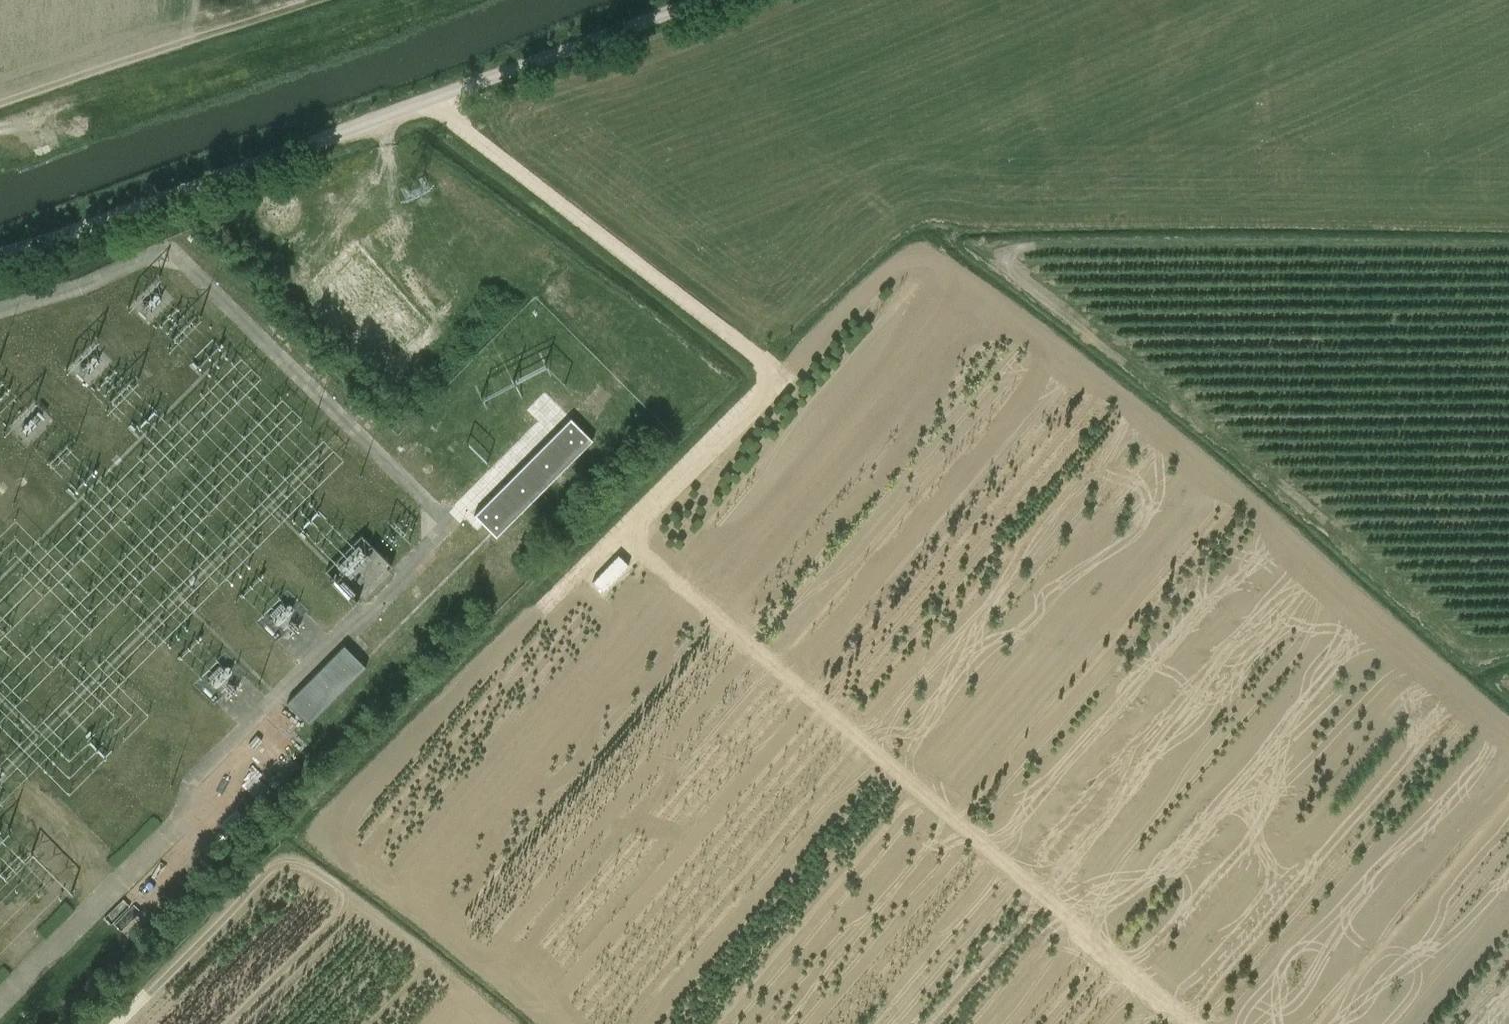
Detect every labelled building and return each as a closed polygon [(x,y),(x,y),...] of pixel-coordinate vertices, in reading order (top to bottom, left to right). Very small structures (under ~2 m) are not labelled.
[(593,442),(570,420),(475,516),(497,538),(593,442)] [(359,600),(392,563),(359,532),(325,568),(359,600)] [(635,566),(619,549),(586,583),(601,598),(635,566)] [(344,645),(287,703),(309,724),(366,667),(344,645)]
